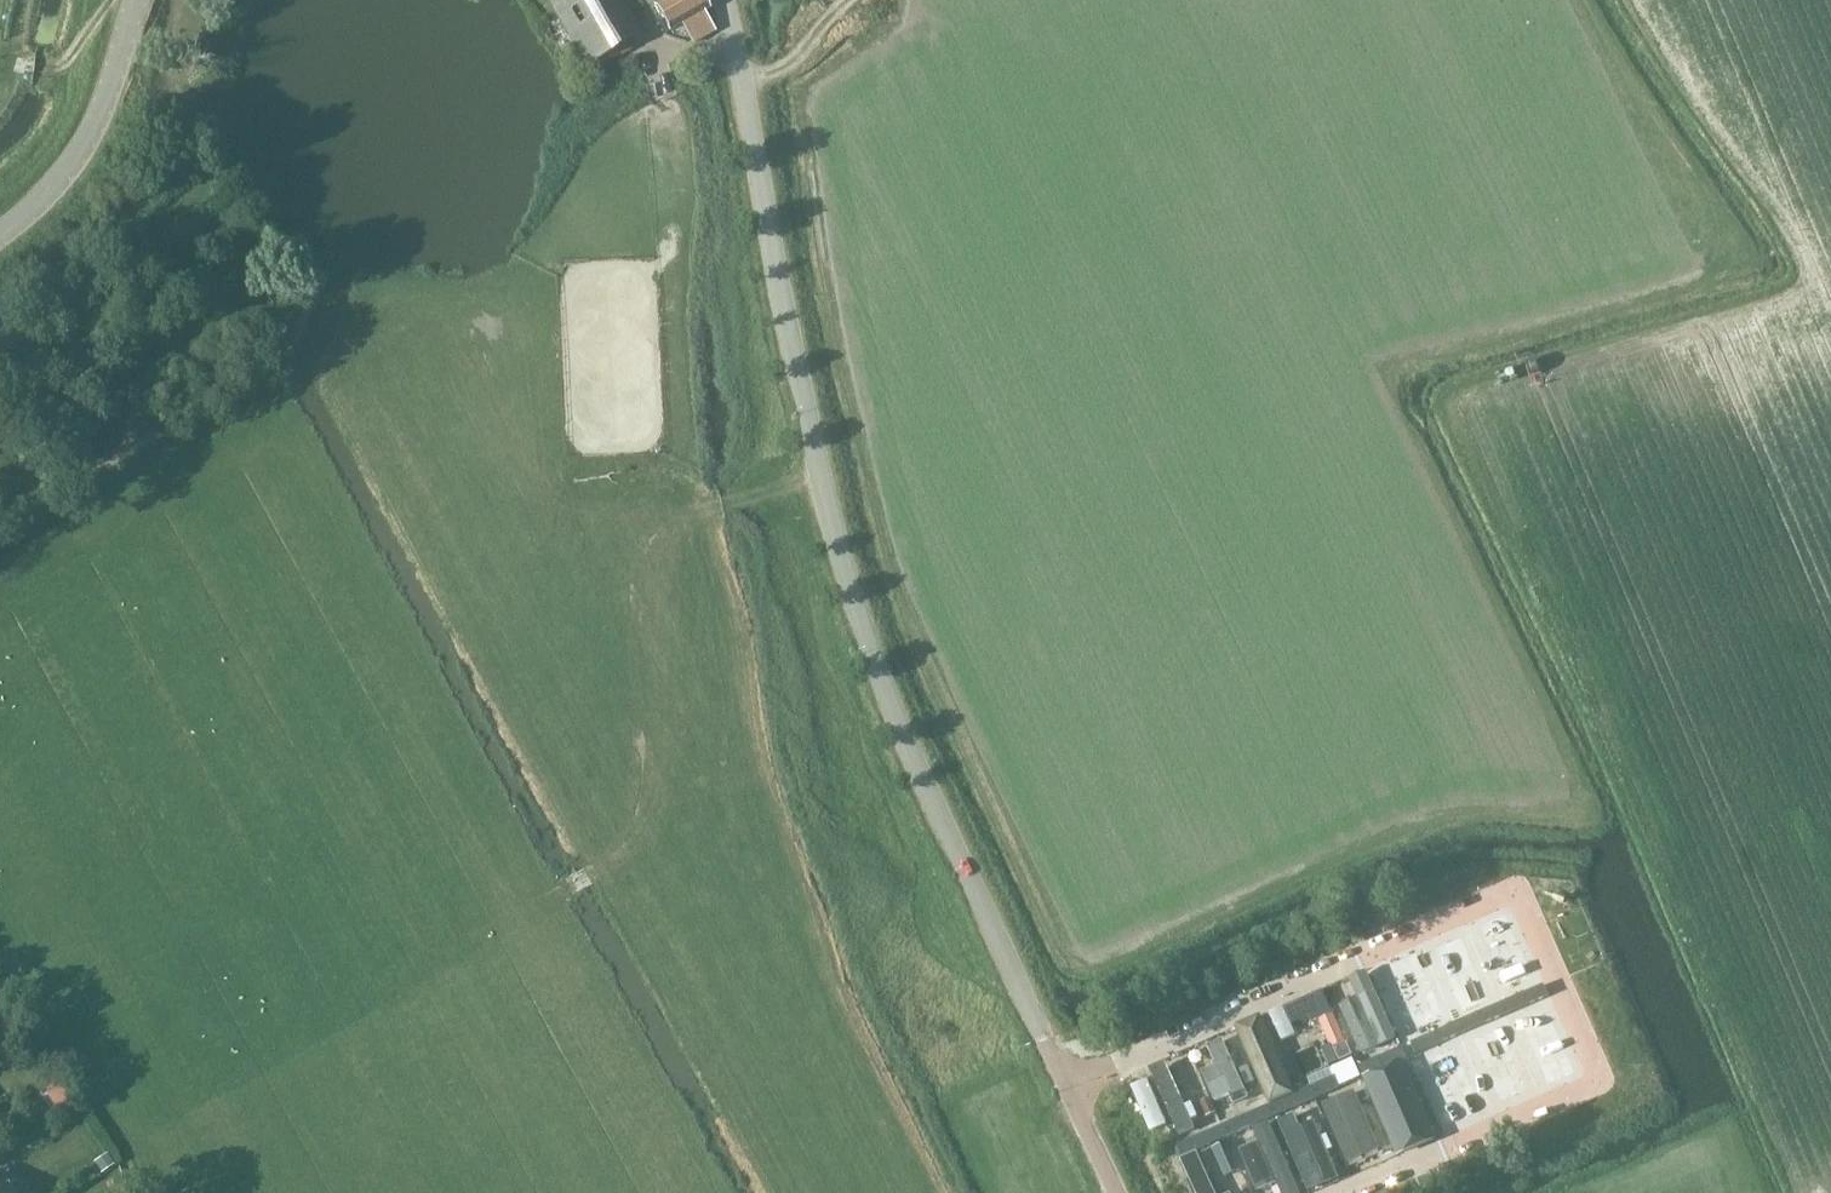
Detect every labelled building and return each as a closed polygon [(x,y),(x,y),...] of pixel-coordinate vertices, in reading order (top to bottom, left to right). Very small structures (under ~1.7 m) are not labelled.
[(548,3),(587,70),(642,39),(620,0),(554,0),(548,3)] [(681,25),(692,44),(714,31),(703,12),(708,9),(703,0),(666,0),(654,7),(668,32),(681,25)] [(1379,967),(1359,973),(1367,996),(1350,1002),(1366,1051),(1403,1039),(1379,967)] [(1548,997),(1543,985),(1411,1042),(1416,1053),(1548,997)] [(1272,1010),(1230,1025),(1237,1044),(1252,1038),(1274,1100),(1301,1090),(1272,1010)] [(1221,1106),(1243,1100),(1240,1089),(1250,1086),(1236,1033),(1201,1043),(1205,1059),(1202,1060),(1214,1106),(1220,1105),(1221,1106)] [(1326,1044),(1335,1061),(1347,1055),(1338,1038),(1326,1044)] [(1406,1059),(1401,1048),(1356,1067),(1361,1078),(1406,1059)] [(51,1083),(61,1105),(80,1097),(70,1075),(51,1083)] [(1309,1088),(1315,1100),(1340,1089),(1334,1077),(1309,1088)] [(1352,1160),(1371,1154),(1371,1152),(1387,1147),(1367,1085),(1332,1096),(1352,1160)] [(1268,1106),(1266,1107),(1272,1119),(1315,1100),(1309,1088),(1294,1094),(1268,1106)] [(1227,1138),(1272,1119),(1266,1107),(1222,1126),(1227,1138)] [(1303,1108),(1287,1114),(1308,1169),(1325,1163),(1331,1178),(1345,1173),(1326,1121),(1310,1127),(1303,1108)] [(1182,1158),(1227,1138),(1222,1126),(1177,1146),(1182,1158)] [(0,1169),(0,1192),(15,1192),(0,1169)]
